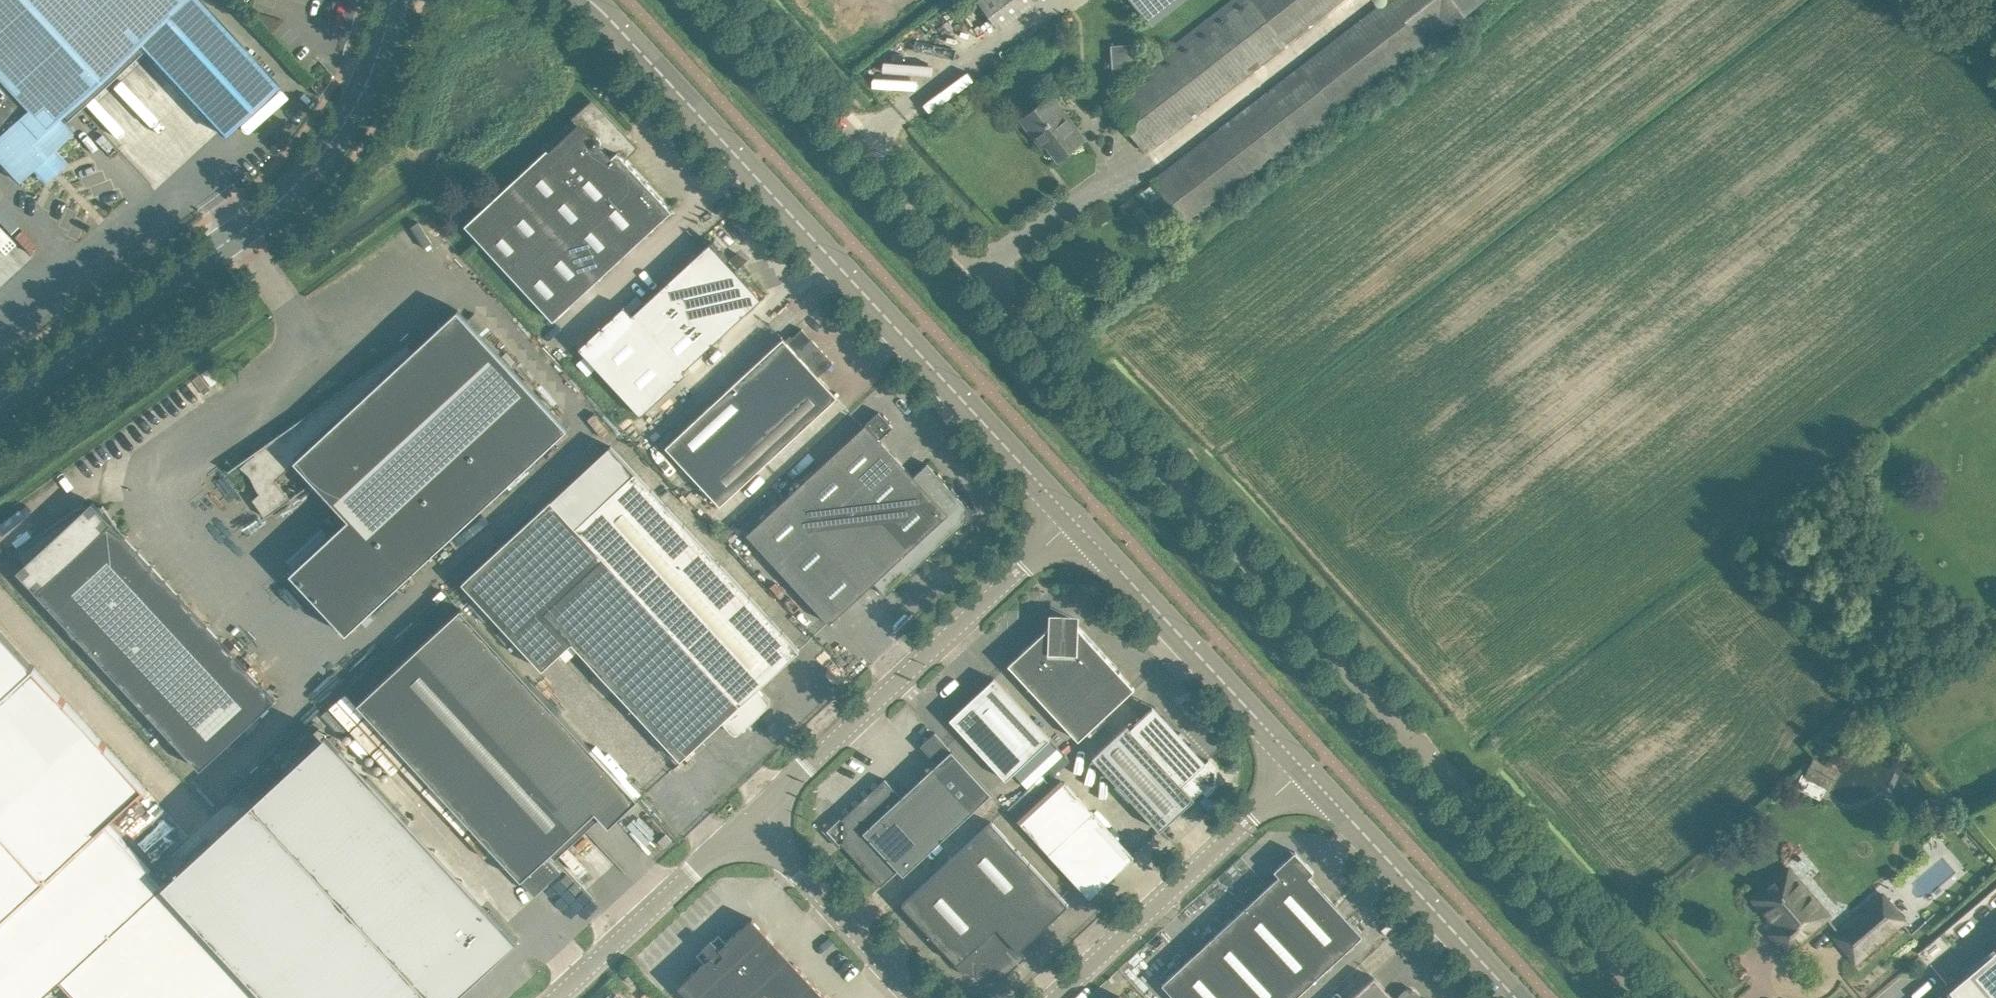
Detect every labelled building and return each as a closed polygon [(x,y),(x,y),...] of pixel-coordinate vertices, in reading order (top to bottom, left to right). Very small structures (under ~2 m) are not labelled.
[(202,0),(0,0),(0,162),(18,182),(33,168),(36,172),(41,175),(47,177),(51,176),(60,168),(62,163),(61,157),(58,152),(54,148),(74,130),(59,115),(138,41),(152,57),(224,134),(278,84),(208,6),(202,0)] [(1001,30),(1040,0),(978,0),(1001,30)] [(1113,102),(1149,149),(1288,42),(1343,0),(1246,0),(1113,102)] [(1179,0),(1134,0),(1151,22),(1179,0)] [(1341,110),(1425,45),(1423,42),(1445,24),(1449,28),(1485,0),(1385,0),(1305,64),(1157,178),(1193,224),(1341,110)] [(1132,75),(1131,42),(1111,42),(1111,75),(1132,75)] [(1058,159),(1074,147),(1088,137),(1054,93),(1021,119),(1036,138),(1040,135),(1058,159)] [(547,150),(466,224),(554,320),(673,210),(619,152),(621,151),(617,137),(622,132),(593,101),(544,147),(547,150)] [(684,370),(768,293),(767,292),(766,293),(741,265),(738,268),(730,260),(733,257),(716,239),(717,238),(716,237),(633,314),(625,305),(579,347),(641,415),(687,373),(684,370)] [(568,428),(471,325),(459,309),(403,356),(398,350),(254,452),(256,454),(250,463),(244,463),(242,470),(244,474),(250,475),(254,479),(256,486),(261,492),(254,499),(266,516),(292,498),(286,490),(285,491),(277,479),(297,461),(350,518),(291,572),(347,632),(568,428)] [(800,332),(803,329),(802,328),(793,337),(791,335),(786,340),(784,337),(725,392),(780,451),(838,396),(819,376),(834,362),(813,339),(810,342),(800,332)] [(721,505),(780,451),(725,392),(667,447),(721,505)] [(762,548),(880,439),(866,423),(748,533),(762,548)] [(762,548),(817,608),(830,622),(875,582),(887,595),(966,521),(968,523),(969,522),(968,521),(971,518),(971,509),(968,506),(969,505),(968,504),(967,505),(928,463),(915,475),(880,439),(762,548)] [(800,649),(786,634),(636,472),(577,527),(754,719),(769,705),(769,699),(759,687),(800,649)] [(754,719),(577,527),(552,500),(463,582),(543,669),(573,641),(681,759),(723,720),(733,732),(740,732),(754,719)] [(276,699),(106,516),(93,501),(81,512),(79,509),(83,507),(82,506),(14,553),(15,555),(18,553),(26,563),(18,570),(32,585),(201,767),(276,699)] [(447,621),(359,703),(516,872),(530,887),(542,888),(562,869),(549,854),(596,811),(609,825),(639,798),(462,607),(447,621)] [(1079,739),(1120,701),(1135,688),(1077,625),(1077,620),(1052,619),(1052,624),(1009,664),(1079,739)] [(48,681),(0,629),(0,997),(40,997),(61,978),(80,997),(436,997),(254,800),(164,883),(108,821),(145,787),(48,681)] [(1051,738),(1008,692),(994,677),(951,718),(972,741),(1007,779),(1051,738)] [(1093,756),(1147,815),(1161,830),(1204,790),(1208,794),(1215,787),(1216,767),(1209,759),(1205,763),(1153,707),(1131,727),(1128,724),(1093,756)] [(254,800),(436,997),(454,997),(518,938),(367,775),(328,732),(254,800)] [(952,750),(935,732),(921,745),(938,763),(902,796),(885,778),(843,818),(845,820),(844,840),(842,842),(881,885),(899,869),(904,874),(975,809),(992,793),(952,749),(952,750)] [(1815,756),(1803,776),(1828,788),(1838,768),(1815,756)] [(1049,768),(1008,807),(1014,814),(1055,775),(1049,768)] [(1134,856),(1094,812),(1065,781),(1021,821),(1050,853),(1090,897),(1134,856)] [(1069,904),(1055,890),(992,820),(902,903),(957,962),(956,963),(965,974),(977,974),(977,966),(985,967),(985,975),(1005,975),(1026,956),(1020,949),(1069,904)] [(1307,862),(1296,851),(1275,870),(1280,875),(1163,983),(1177,997),(1294,997),(1363,934),(1309,876),(1315,871),(1307,862)] [(1786,952),(1830,915),(1789,867),(1753,898),(1771,919),(1773,917),(1779,925),(1770,933),(1786,952)] [(1856,961),(1905,919),(1883,893),(1834,935),(1856,961)] [(794,962),(789,967),(774,951),(779,946),(753,918),(725,943),(722,939),(718,943),(713,939),(704,948),(708,952),(704,956),(707,960),(679,986),(691,997),(827,997),(794,962)] [(1949,989),(1951,991),(1947,995),(1948,996),(1946,997),(1995,997),(1995,949),(1949,989)] [(1375,976),(1360,990),(1352,997),(1395,997),(1375,976)] [(1413,988),(1408,988),(1397,997),(1422,997),(1413,988)]
